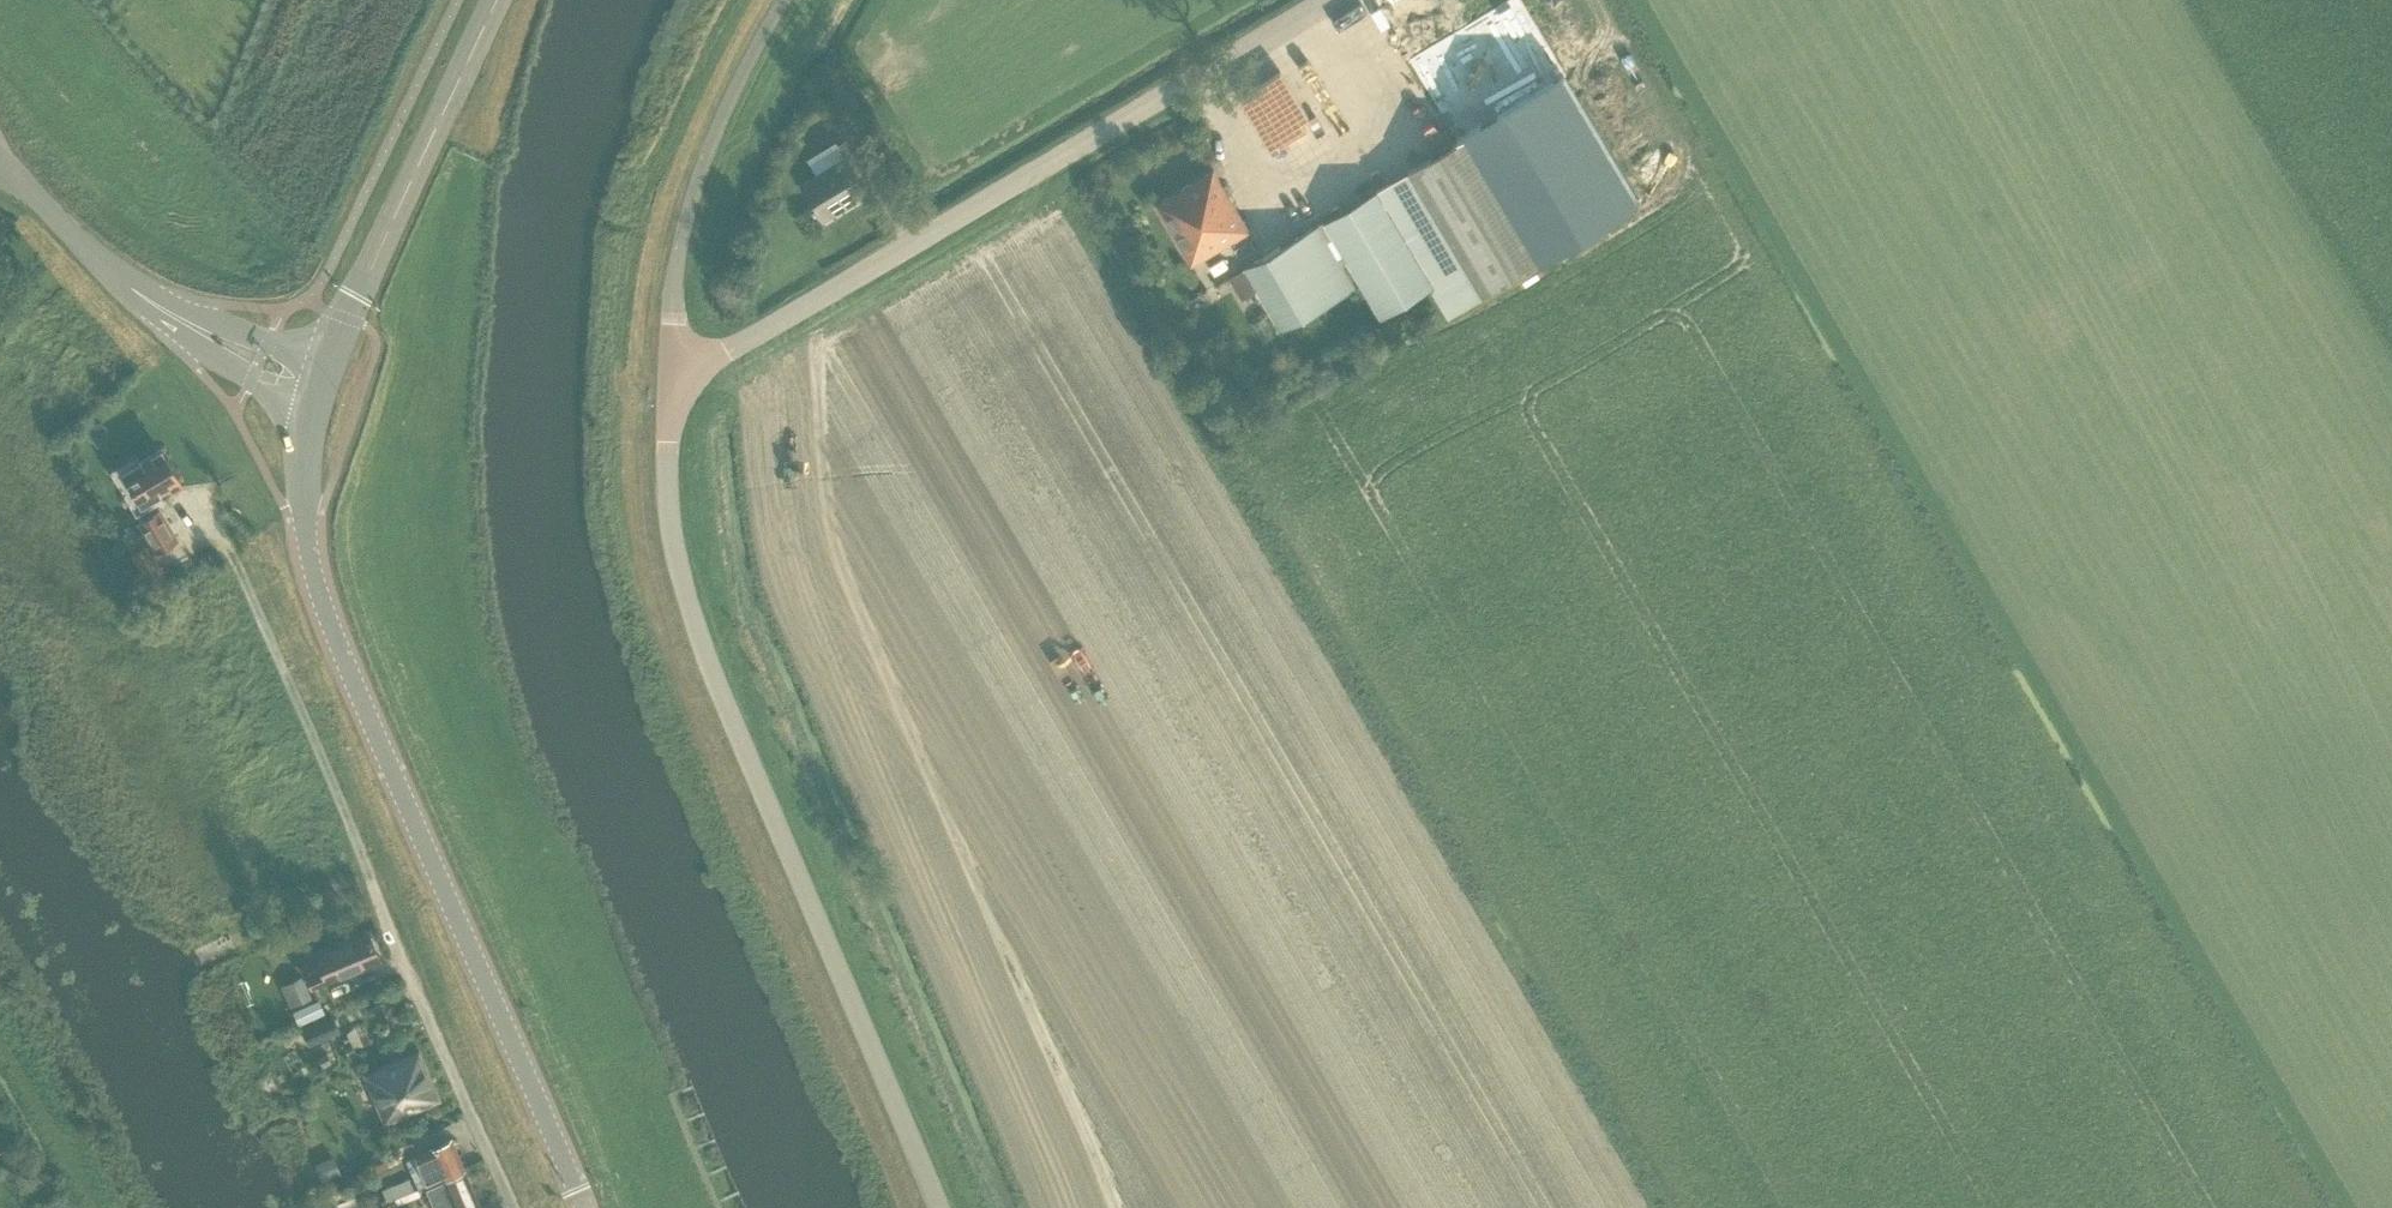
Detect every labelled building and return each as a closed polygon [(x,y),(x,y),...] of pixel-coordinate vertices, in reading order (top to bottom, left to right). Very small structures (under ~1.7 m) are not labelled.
[(1475,129),(1409,169),(1378,189),(1245,268),(1257,289),(1281,332),(1357,287),(1347,269),(1352,266),(1382,317),(1433,288),(1450,316),(1550,257),(1475,129)] [(870,190),(859,169),(872,161),(855,133),(839,143),(846,154),(803,181),(823,213),(848,197),(851,202),(870,190)] [(1252,230),(1226,187),(1215,168),(1157,202),(1192,264),(1252,230)] [(1257,289),(1245,268),(1232,275),(1244,296),(1257,289)] [(183,486),(160,448),(129,466),(125,460),(112,467),(138,512),(183,486)] [(160,509),(140,521),(157,550),(177,538),(160,509)] [(150,584),(166,575),(148,543),(132,552),(150,584)] [(322,965),(307,971),(313,985),(380,958),(369,929),(316,950),(322,965)] [(303,974),(281,983),(290,1005),(294,1003),(306,998),(312,995),(303,974)] [(307,1000),(292,1006),(299,1024),(324,1012),(318,995),(307,1000)] [(309,1045),(340,1031),(334,1014),(302,1027),(309,1045)] [(421,1050),(366,1073),(386,1122),(441,1099),(421,1050)] [(419,1187),(465,1167),(453,1139),(431,1148),(431,1149),(416,1156),(425,1176),(416,1179),(419,1187)] [(334,1155),(315,1163),(323,1180),(342,1172),(334,1155)] [(428,1187),(437,1207),(481,1207),(466,1171),(435,1184),(428,1187)] [(388,1200),(415,1189),(411,1179),(384,1190),(388,1200)]
